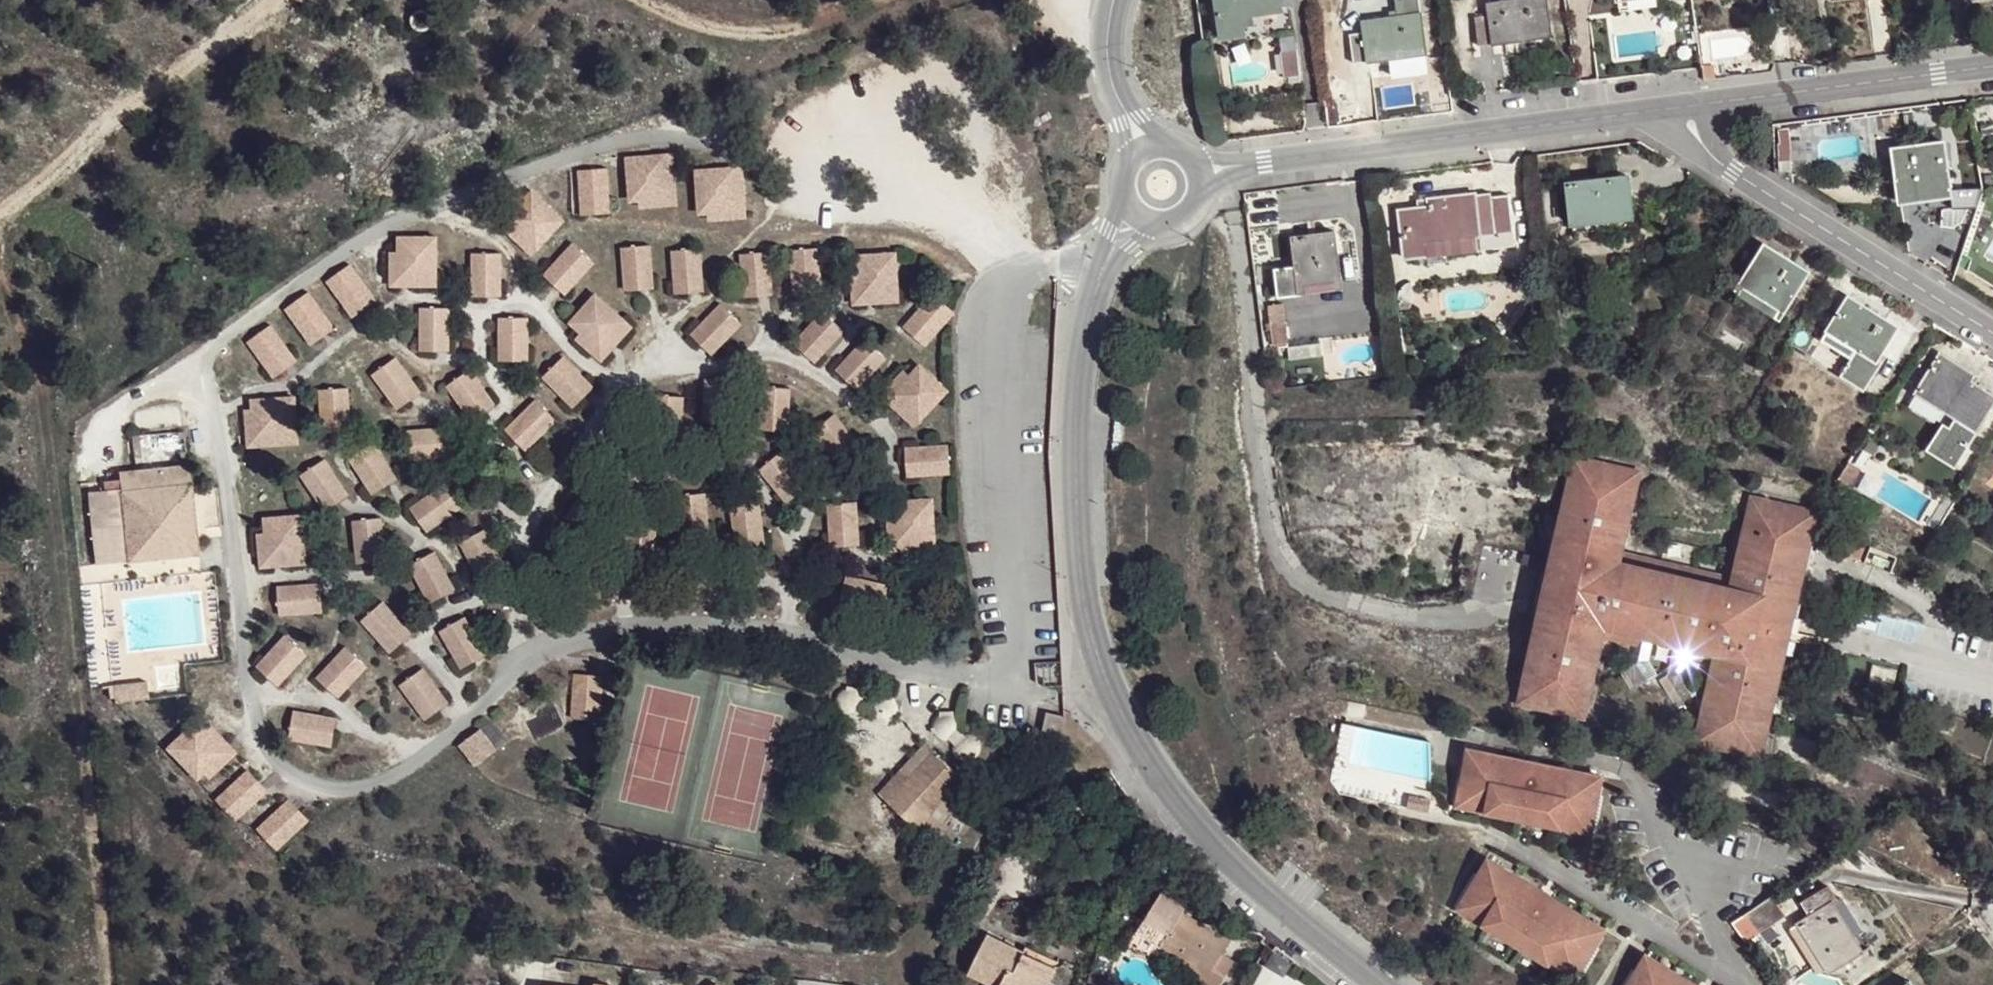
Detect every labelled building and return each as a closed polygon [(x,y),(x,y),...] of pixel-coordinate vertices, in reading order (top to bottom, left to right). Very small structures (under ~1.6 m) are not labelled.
[(1223,36),(1235,35),(1247,34),(1246,26),(1260,25),(1259,13),(1286,10),(1285,0),(1219,0),(1223,36)] [(1371,62),(1399,58),(1426,54),(1421,15),(1419,0),(1396,0),(1399,19),(1365,23),(1366,32),(1371,62)] [(1493,44),(1522,41),(1551,38),(1545,0),(1533,0),(1528,1),(1489,6),(1490,16),(1493,44)] [(1479,47),(1493,44),(1490,16),(1476,18),(1479,47)] [(1356,64),(1371,62),(1366,32),(1352,35),(1356,64)] [(1285,78),(1301,76),(1295,41),(1279,44),(1285,78)] [(1917,174),(1947,170),(1943,144),(1893,150),(1900,198),(1920,195),(1917,174)] [(678,148),(626,151),(629,195),(641,194),(642,201),(681,199),(678,148)] [(610,162),(579,164),(582,209),(612,207),(610,162)] [(748,212),(744,162),(697,166),(701,206),(710,205),(711,215),(748,212)] [(1950,191),(1947,170),(1917,174),(1920,195),(1950,191)] [(1571,225),(1595,222),(1631,218),(1626,178),(1566,185),(1571,225)] [(565,215),(531,185),(525,191),(519,185),(493,214),(533,250),(565,215)] [(1429,257),(1427,244),(1480,238),(1482,251),(1532,245),(1526,194),(1508,196),(1508,192),(1492,194),(1491,193),(1475,195),(1429,201),(1429,209),(1401,212),(1405,259),(1429,257)] [(1595,230),(1595,222),(1571,225),(1572,233),(1595,230)] [(439,231),(400,232),(400,245),(388,245),(389,286),(440,285),(439,231)] [(1342,283),(1337,234),(1316,237),(1296,239),(1298,259),(1276,262),(1279,291),(1342,283)] [(1480,238),(1427,244),(1429,257),(1482,251),(1480,238)] [(600,259),(578,239),(548,271),(570,291),(600,259)] [(651,241),(622,244),(626,287),(655,285),(651,241)] [(701,244),(672,246),(675,290),(704,287),(701,244)] [(497,247),(467,250),(472,293),(501,290),(497,247)] [(1784,260),(1762,247),(1737,288),(1782,316),(1807,274),(1784,260)] [(813,253),(783,256),(787,300),(817,297),(813,253)] [(892,256),(855,260),(856,274),(847,274),(849,310),(897,306),(892,256)] [(762,258),(733,261),(737,304),(767,301),(762,258)] [(377,297),(353,262),(328,279),(353,314),(377,297)] [(336,322),(311,288),(287,305),(311,340),(336,322)] [(600,288),(574,316),(584,325),(578,332),(604,356),(636,322),(600,288)] [(925,348),(956,313),(933,293),(902,329),(925,348)] [(1873,313),(1849,298),(1828,332),(1859,351),(1843,377),(1864,391),(1880,364),(1876,362),(1898,328),(1873,313)] [(447,300),(417,302),(421,346),(450,343),(447,300)] [(1290,346),(1282,304),(1265,307),(1273,349),(1290,346)] [(527,309),(498,311),(502,355),(531,352),(527,309)] [(734,332),(713,312),(683,343),(704,363),(734,332)] [(840,337),(818,318),(789,350),(811,369),(840,337)] [(296,357),(271,322),(247,339),(271,374),(296,357)] [(884,364),(862,345),(832,377),(854,397),(884,364)] [(563,352),(542,373),(574,403),(594,382),(563,352)] [(397,355),(374,373),(401,407),(424,389),(397,355)] [(1918,389),(1943,404),(1940,410),(1955,420),(1949,430),(1943,426),(1930,446),(1957,463),(1992,403),(1992,398),(1963,378),(1966,373),(1952,364),(1939,356),(1918,389)] [(471,362),(448,380),(475,414),(498,396),(471,362)] [(948,394),(920,369),(910,380),(904,373),(880,400),(915,431),(948,394)] [(735,377),(704,376),(702,418),(733,420),(735,377)] [(350,382),(320,384),(323,428),(353,426),(350,382)] [(787,383),(758,386),(762,430),(791,427),(787,383)] [(685,387),(656,389),(659,433),(688,430),(685,387)] [(297,388),(251,391),(251,402),(244,402),(247,442),(301,439),(297,388)] [(1943,404),(1918,389),(1915,395),(1940,410),(1943,404)] [(561,410),(539,390),(510,422),(532,442),(561,410)] [(452,449),(449,420),(406,424),(408,453),(452,449)] [(835,423),(812,441),(839,475),(862,457),(835,423)] [(369,435),(347,453),(374,487),(397,469),(369,435)] [(783,442),(760,459),(786,494),(809,477),(783,442)] [(953,476),(949,447),(906,453),(910,482),(953,476)] [(322,456),(299,474),(326,509),(349,490),(322,456)] [(1529,690),(1524,709),(1577,721),(1581,703),(1588,705),(1598,663),(1569,656),(1571,648),(1599,654),(1603,639),(1642,648),(1645,634),(1678,642),(1675,656),(1716,666),(1713,680),(1719,681),(1717,691),(1710,690),(1701,729),(1707,731),(1703,749),(1756,762),(1761,743),(1767,744),(1777,704),(1749,697),(1750,690),(1778,696),(1788,656),(1781,655),(1791,616),(1796,617),(1806,576),(1777,569),(1779,563),(1807,569),(1816,530),(1809,529),(1813,512),(1760,499),(1756,516),(1750,514),(1741,553),(1749,554),(1746,563),(1739,562),(1734,582),(1622,556),(1626,537),(1597,530),(1599,523),(1628,530),(1637,489),(1630,488),(1634,471),(1582,458),(1578,476),(1570,474),(1561,513),(1590,520),(1588,528),(1559,521),(1546,575),(1555,577),(1552,587),(1545,585),(1532,638),(1560,645),(1557,654),(1530,648),(1521,688),(1529,690)] [(1574,458),(1570,474),(1578,476),(1582,458),(1574,458)] [(180,463),(128,468),(129,478),(112,480),(120,558),(189,550),(180,463)] [(129,478),(128,468),(111,470),(112,480),(129,478)] [(112,480),(111,470),(96,472),(97,481),(79,483),(88,561),(120,558),(112,480)] [(1641,471),(1634,471),(1630,488),(1637,489),(1641,471)] [(465,501),(447,476),(412,502),(430,526),(465,501)] [(708,484),(678,487),(682,530),(712,527),(708,484)] [(860,492),(831,494),(835,538),(864,535),(860,492)] [(761,498),(732,500),(735,543),(764,541),(761,498)] [(1754,498),(1750,514),(1756,516),(1760,499),(1754,498)] [(899,521),(889,521),(893,556),(941,553),(937,503),(898,507),(899,521)] [(305,507),(267,511),(268,525),(259,525),(262,561),(309,557),(305,507)] [(383,510),(353,512),(356,556),(386,553),(383,510)] [(1820,514),(1813,512),(1809,529),(1816,530),(1820,514)] [(1561,513),(1559,521),(1588,528),(1590,520),(1561,513)] [(655,514),(625,516),(629,560),(658,558),(655,514)] [(488,522),(461,536),(481,575),(508,561),(488,522)] [(1626,537),(1628,530),(1599,523),(1597,530),(1626,537)] [(437,546),(410,561),(430,598),(457,583),(437,546)] [(1741,553),(1739,562),(1746,563),(1749,554),(1741,553)] [(1806,576),(1807,569),(1779,563),(1777,569),(1806,576)] [(883,606),(889,577),(846,569),(841,598),(883,606)] [(1546,575),(1545,585),(1552,587),(1555,577),(1546,575)] [(325,607),(322,578),(279,582),(282,611),(325,607)] [(1856,595),(1854,608),(1871,611),(1874,598),(1856,595)] [(387,601),(364,618),(391,653),(414,635),(387,601)] [(466,612),(440,627),(462,664),(488,650),(466,612)] [(1788,656),(1796,617),(1791,616),(1781,655),(1788,656)] [(308,647),(287,626),(257,658),(279,678),(308,647)] [(1642,648),(1675,656),(1678,642),(1645,634),(1642,648)] [(1532,638),(1530,648),(1557,654),(1560,645),(1532,638)] [(369,661),(347,641),(318,673),(340,693),(369,661)] [(1598,663),(1599,654),(1571,648),(1569,656),(1598,663)] [(423,664),(399,682),(425,717),(449,700),(423,664)] [(570,673),(569,720),(602,720),(603,674),(570,673)] [(137,677),(122,678),(123,695),(138,694),(137,677)] [(122,678),(104,680),(106,697),(123,695),(122,678)] [(1713,680),(1710,690),(1717,691),(1719,681),(1713,680)] [(862,681),(858,682),(855,682),(852,684),(849,686),(847,690),(847,694),(848,698),(849,701),(852,704),(857,707),(862,708),(866,708),(870,706),(873,704),(873,706),(874,707),(877,711),(880,712),(884,714),(889,714),(892,712),(896,711),(898,709),(900,704),(901,700),(900,697),(899,694),(897,691),(895,689),(893,688),(888,687),(885,687),(881,688),(879,689),(876,691),(874,688),(873,687),(871,685),(869,683),(866,682),(862,681)] [(1517,706),(1524,709),(1529,690),(1521,688),(1517,706)] [(1777,704),(1778,696),(1750,690),(1749,697),(1777,704)] [(965,723),(961,722),(962,719),(962,716),(962,713),(962,710),(960,707),(958,704),(953,703),(946,701),(942,701),(939,705),(936,710),(934,715),(935,720),(938,724),(941,726),(944,728),(947,727),(946,729),(946,732),(945,735),(945,738),(946,743),(951,747),(955,749),(958,749),(962,749),(966,748),(969,745),(972,743),(973,738),(973,734),(972,730),(970,727),(967,724),(965,723)] [(1581,703),(1577,721),(1583,724),(1588,705),(1581,703)] [(240,750),(202,708),(164,743),(202,784),(240,750)] [(331,745),(335,715),(292,710),(288,740),(331,745)] [(1076,725),(1057,722),(1054,744),(1072,748),(1076,725)] [(479,724),(460,742),(477,760),(496,743),(479,724)] [(1696,748),(1703,749),(1707,731),(1701,729),(1696,748)] [(1049,739),(1037,737),(1036,749),(1046,751),(1049,739)] [(1762,764),(1767,744),(1761,743),(1756,762),(1762,764)] [(917,777),(892,801),(926,839),(978,790),(942,754),(917,777)] [(1467,754),(1465,761),(1483,764),(1485,758),(1467,754)] [(1465,761),(1457,806),(1475,811),(1474,817),(1572,838),(1573,830),(1591,834),(1600,788),(1581,784),(1582,778),(1543,770),(1539,788),(1522,785),(1526,766),(1485,758),(1483,764),(1465,761)] [(268,787),(247,765),(213,796),(234,819),(268,787)] [(1543,770),(1526,766),(1522,785),(1539,788),(1543,770)] [(885,792),(892,801),(917,777),(909,769),(885,792)] [(1601,782),(1582,778),(1581,784),(1600,788),(1601,782)] [(312,816),(289,794),(254,828),(277,850),(312,816)] [(1426,817),(1429,805),(1407,801),(1405,813),(1426,817)] [(1475,811),(1457,806),(1456,813),(1474,817),(1475,811)] [(1573,830),(1572,838),(1589,842),(1591,834),(1573,830)] [(1487,864),(1484,870),(1499,878),(1503,873),(1487,864)] [(1484,870),(1461,910),(1475,918),(1471,924),(1558,978),(1561,972),(1578,980),(1601,940),(1585,931),(1589,924),(1551,902),(1543,919),(1528,910),(1537,894),(1503,873),(1499,878),(1484,870)] [(1810,918),(1799,926),(1829,975),(1863,953),(1848,929),(1833,905),(1838,903),(1828,889),(1802,906),(1810,918)] [(1146,909),(1170,924),(1217,953),(1225,938),(1202,924),(1179,909),(1181,905),(1156,891),(1146,909)] [(1551,902),(1537,894),(1528,910),(1543,919),(1551,902)] [(1772,896),(1744,916),(1758,935),(1786,916),(1772,896)] [(1217,953),(1170,924),(1146,909),(1140,920),(1164,934),(1157,946),(1172,955),(1204,974),(1212,962),(1217,953)] [(1475,918),(1461,910),(1457,917),(1471,924),(1475,918)] [(1604,934),(1589,924),(1585,931),(1601,940),(1604,934)] [(1053,963),(1038,955),(1023,948),(1020,953),(984,935),(966,975),(986,984),(1042,984),(1053,963)] [(1168,961),(1200,980),(1204,974),(1172,955),(1168,961)] [(1647,960),(1643,966),(1661,976),(1665,970),(1647,960)] [(1212,962),(1204,974),(1200,980),(1197,984),(1217,984),(1226,968),(1212,962)] [(1632,984),(1689,984),(1665,970),(1661,976),(1643,966),(1632,984)] [(1558,978),(1569,984),(1575,984),(1578,980),(1561,972),(1558,978)]
